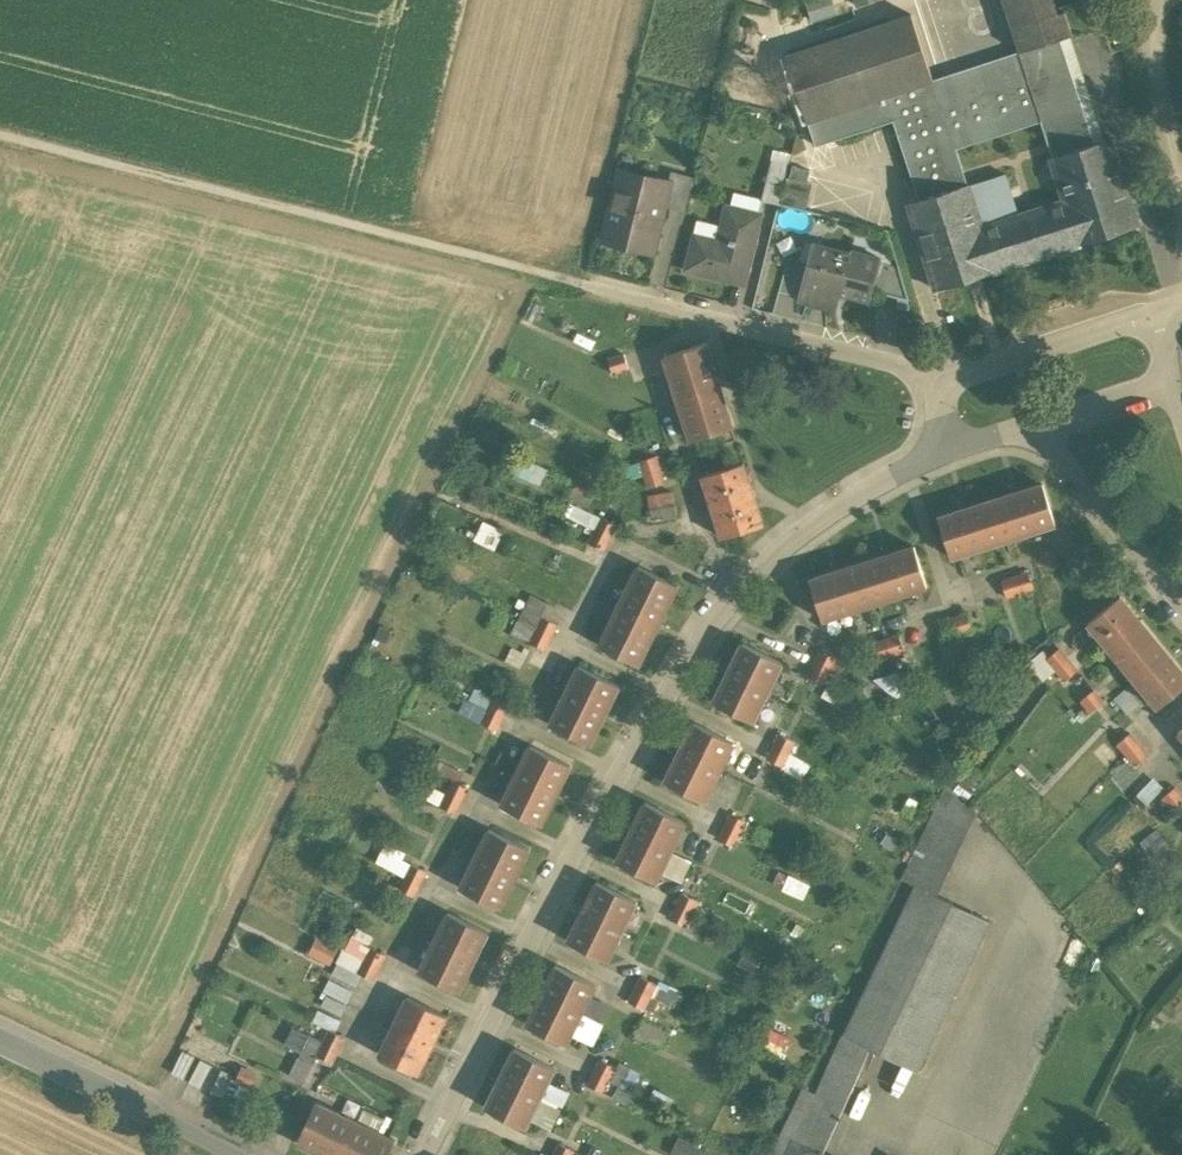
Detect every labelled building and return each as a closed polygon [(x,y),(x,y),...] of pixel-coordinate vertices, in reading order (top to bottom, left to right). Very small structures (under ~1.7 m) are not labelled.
[(834,0),(806,0),(813,20),(838,11),(834,0)] [(1053,0),(1003,0),(1020,51),(1060,38),(1072,34),(1064,11),(1057,13),(1053,0)] [(911,13),(786,54),(807,121),(808,121),(933,80),(911,13)] [(967,183),(955,148),(1041,120),(1052,156),(1094,142),(1060,38),(1020,51),(933,80),(808,121),(815,145),(893,120),(919,198),(967,183)] [(1052,156),(1050,156),(1064,200),(1018,214),(981,226),(968,185),(967,183),(919,198),(908,202),(936,289),(1138,225),(1110,138),(1094,142),(1052,156)] [(771,160),(761,200),(778,204),(787,164),(771,160)] [(810,170),(792,165),(789,177),(807,182),(810,170)] [(668,181),(620,169),(602,239),(652,252),(663,205),(669,182),(668,181)] [(693,176),(671,170),(668,181),(669,182),(663,205),(685,211),(693,176)] [(1005,173),(968,185),(981,226),(1018,214),(1005,173)] [(789,177),(787,177),(783,190),(809,196),(812,183),(807,182),(789,177)] [(809,196),(783,190),(780,203),(805,209),(809,196)] [(762,213),(726,204),(717,238),(694,232),(690,245),(691,245),(685,269),(744,284),(762,213)] [(852,254),(813,243),(809,260),(799,296),(798,300),(826,307),(830,289),(869,299),(871,290),(878,263),(851,256),(852,254)] [(799,296),(809,260),(795,256),(787,260),(779,291),(799,296)] [(900,269),(878,263),(871,290),(908,299),(909,299),(900,269)] [(706,342),(665,355),(691,438),(732,425),(706,342)] [(624,353),(608,358),(613,372),(629,367),(624,353)] [(656,455),(640,460),(649,487),(665,482),(656,455)] [(744,461),(702,474),(722,536),(763,522),(744,461)] [(1044,484),(991,500),(1004,539),(1055,523),(1044,484)] [(649,492),(652,516),(678,513),(675,489),(649,492)] [(991,500),(940,516),(952,555),(1004,539),(991,500)] [(617,524),(602,516),(590,541),(605,549),(617,524)] [(497,546),(506,528),(485,517),(476,536),(497,546)] [(914,545),(863,561),(875,601),(927,584),(914,545)] [(1084,552),(1073,561),(1083,574),(1095,565),(1084,552)] [(863,561),(811,577),(823,617),(875,601),(863,561)] [(677,585),(638,566),(600,643),(638,663),(677,585)] [(1029,571),(1002,579),(1007,595),(1034,587),(1029,571)] [(554,605),(533,595),(527,606),(548,617),(554,605)] [(1155,637),(1121,596),(1089,622),(1123,664),(1155,637)] [(967,612),(940,620),(945,636),(972,628),(967,612)] [(558,623),(543,615),(531,640),(546,648),(558,623)] [(899,632),(873,641),(878,657),(904,649),(899,632)] [(1123,664),(1158,706),(1181,686),(1181,670),(1155,637),(1123,664)] [(782,660),(743,641),(714,699),(754,718),(782,660)] [(1077,668),(1059,647),(1047,657),(1065,679),(1077,668)] [(821,648),(809,674),(824,681),(836,656),(821,648)] [(619,684),(579,665),(551,722),(590,742),(619,684)] [(889,693),(909,688),(904,669),(883,674),(889,693)] [(1104,700),(1094,688),(1081,699),(1091,710),(1104,700)] [(494,695),(482,720),(497,728),(510,703),(494,695)] [(733,740),(694,721),(666,779),(705,798),(733,740)] [(780,731),(767,757),(782,764),(795,739),(780,731)] [(1148,754),(1130,732),(1117,743),(1136,764),(1148,754)] [(570,764),(531,744),(502,802),(542,822),(570,764)] [(468,786),(453,779),(441,804),(456,811),(468,786)] [(946,783),(901,877),(915,884),(937,894),(977,811),(974,806),(946,783)] [(1162,797),(1172,808),(1181,800),(1181,794),(1175,786),(1162,797)] [(685,820),(646,801),(617,858),(656,878),(685,820)] [(747,819),(731,812),(719,837),(734,844),(747,819)] [(529,847),(490,828),(461,885),(501,905),(529,847)] [(427,869),(412,861),(400,887),(415,894),(427,869)] [(636,900),(597,880),(569,938),(608,957),(636,900)] [(937,894),(915,884),(843,1034),(871,1047),(918,1070),(990,920),(937,894)] [(683,891),(670,916),(685,924),(698,899),(683,891)] [(488,930),(449,911),(420,969),(460,988),(488,930)] [(321,935),(313,951),(334,961),(342,945),(321,935)] [(386,952),(371,945),(359,970),(362,972),(373,978),(386,952)] [(359,970),(339,960),(333,972),(356,984),(362,972),(359,970)] [(595,983),(556,964),(528,1022),(567,1041),(595,983)] [(642,974),(629,1000),(644,1007),(657,982),(642,974)] [(447,1014),(408,994),(379,1052),(419,1071),(447,1014)] [(330,1028),(318,1053),(333,1060),(345,1035),(330,1028)] [(815,1092),(803,1087),(770,1154),(786,1154),(794,1139),(823,1153),(871,1047),(843,1034),(842,1034),(815,1092)] [(554,1067),(515,1047),(486,1105),(526,1124),(554,1067)] [(200,1058),(189,1080),(200,1086),(212,1064),(200,1058)] [(616,1065),(601,1058),(588,1083),(603,1091),(616,1065)] [(608,1091),(630,1102),(646,1070),(624,1059),(608,1091)] [(257,1072),(242,1065),(235,1079),(250,1086),(257,1072)] [(317,1101),(298,1140),(329,1154),(387,1154),(395,1139),(317,1101)] [(823,1153),(794,1139),(786,1154),(828,1154),(823,1153)] [(553,1154),(571,1154),(574,1149),(559,1141),(553,1154)]
